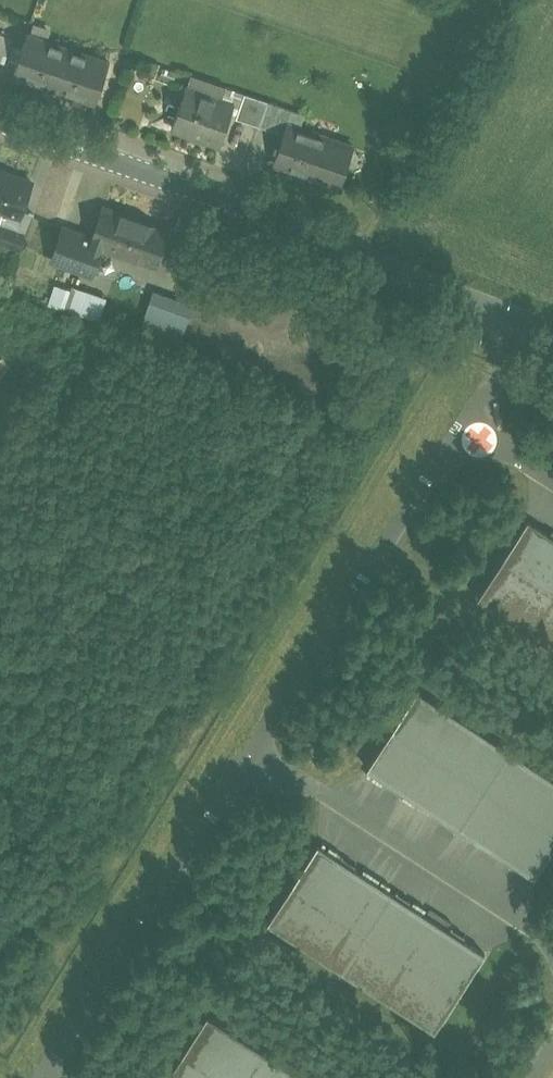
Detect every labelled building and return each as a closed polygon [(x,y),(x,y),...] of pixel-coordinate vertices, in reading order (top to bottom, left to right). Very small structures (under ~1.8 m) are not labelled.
[(0,33),(0,60),(6,63),(15,38),(0,33)] [(112,62),(29,34),(16,73),(98,101),(112,62)] [(235,107),(187,90),(175,128),(222,144),(235,107)] [(270,100),(247,93),(238,118),(261,125),(270,100)] [(308,113),(270,100),(261,125),(286,134),(289,123),(303,127),(308,113)] [(303,127),(289,123),(286,134),(277,161),(293,166),(292,168),(343,185),(357,146),(303,127)] [(0,171),(0,209),(4,210),(18,215),(19,215),(23,206),(31,182),(0,171)] [(36,211),(23,206),(19,215),(18,215),(13,228),(22,231),(28,234),(36,211)] [(96,237),(66,226),(55,259),(93,273),(103,244),(157,263),(169,229),(106,207),(96,237)] [(4,210),(0,221),(0,240),(18,246),(22,231),(13,228),(18,215),(4,210)] [(100,292),(73,283),(65,307),(92,316),(100,292)] [(178,307),(154,299),(146,321),(169,330),(178,307)] [(169,330),(146,321),(142,333),(164,342),(169,330)] [(530,519),(479,597),(552,645),(552,534),(530,519)] [(425,695),(375,771),(396,785),(393,790),(408,800),(411,795),(451,821),(448,825),(462,834),(465,830),(504,856),(501,861),(514,870),(518,865),(538,879),(552,855),(552,780),(425,695)] [(363,869),(348,858),(344,863),(324,850),(274,925),(437,1033),(487,958),(466,944),(469,938),(457,930),(453,936),(413,909),(417,904),(403,894),(399,900),(360,874),(363,869)] [(211,1017),(172,1077),(305,1077),(211,1017)]
